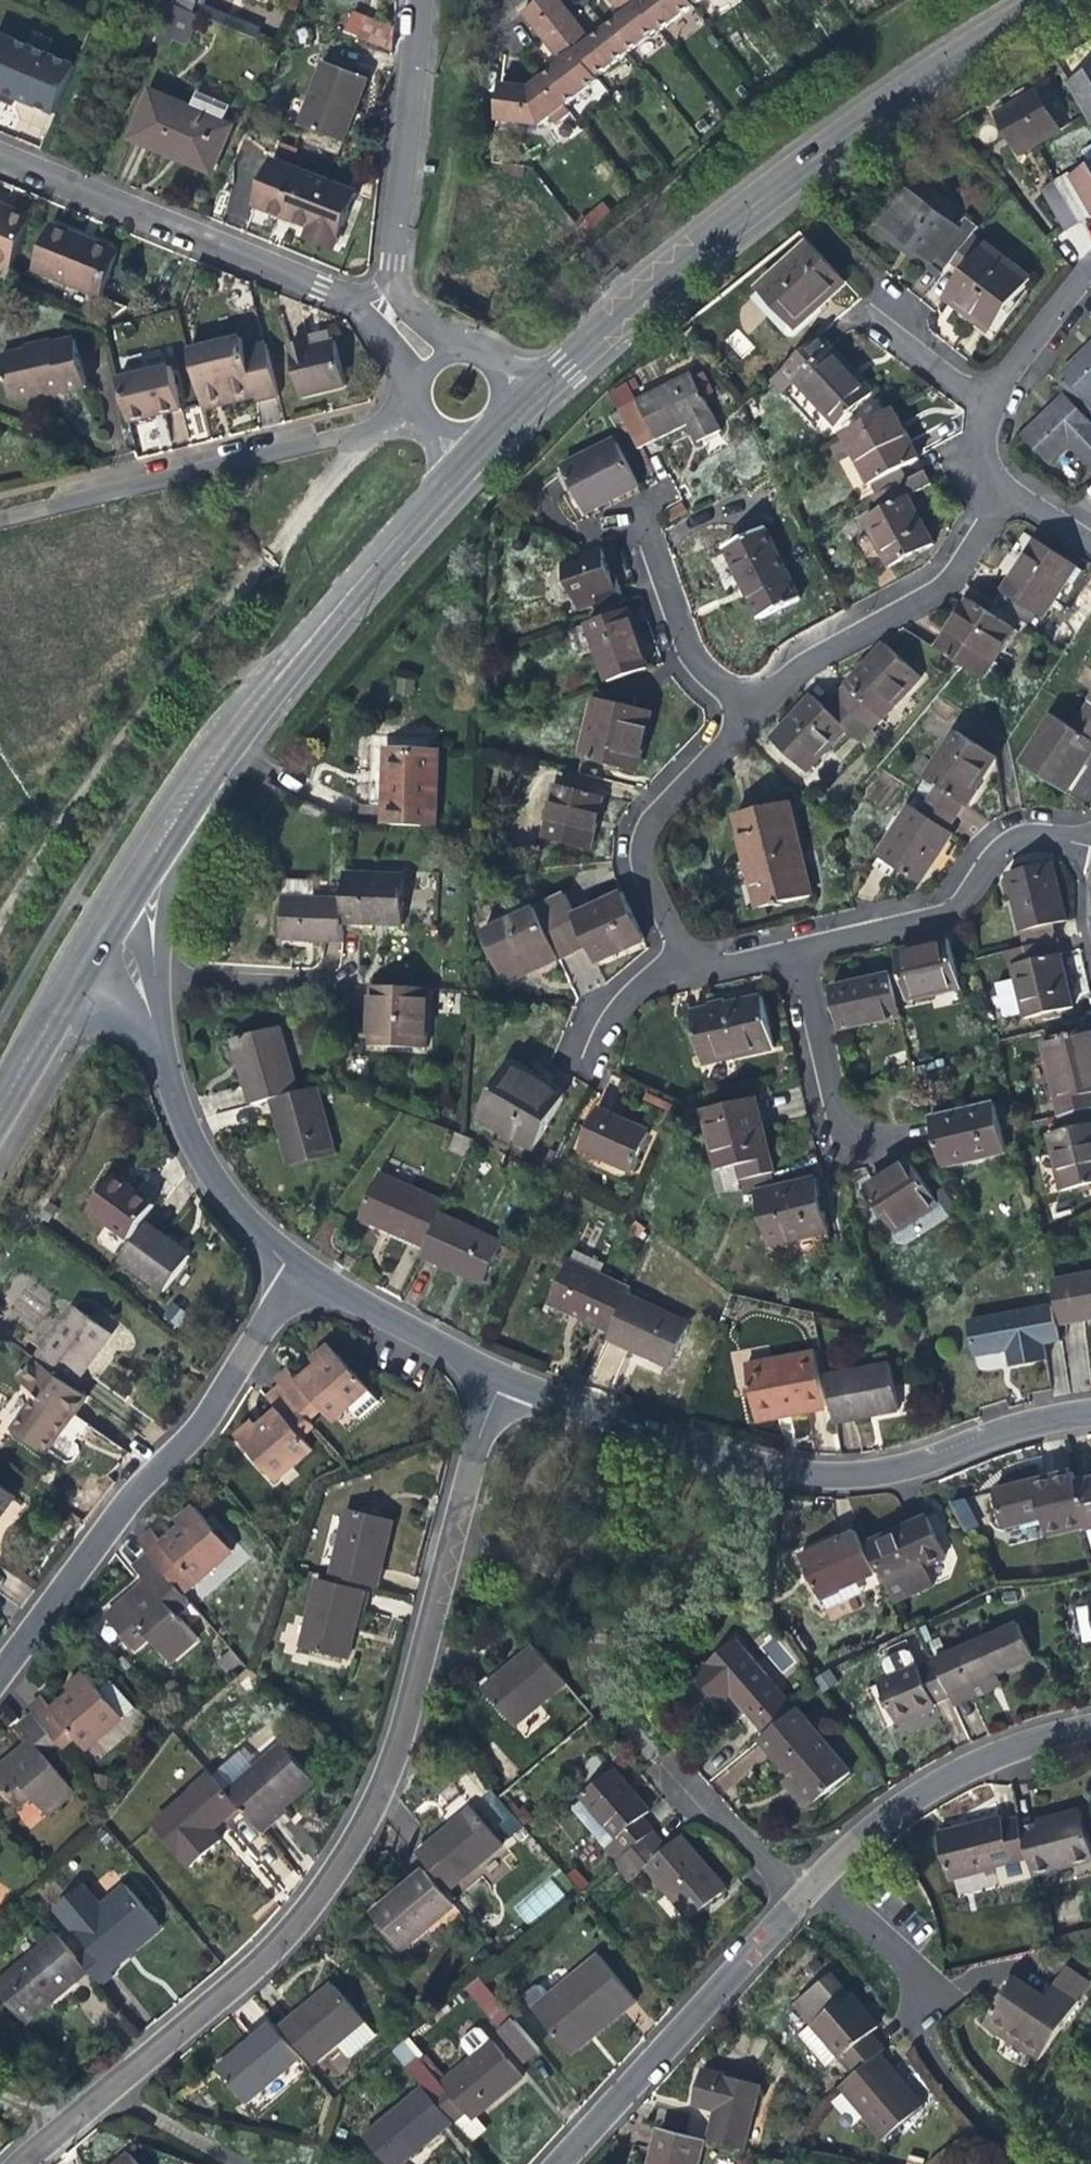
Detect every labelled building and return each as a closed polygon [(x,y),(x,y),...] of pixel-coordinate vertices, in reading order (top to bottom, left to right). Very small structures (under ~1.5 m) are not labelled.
[(537,2),(599,80),(629,57),(607,30),(593,41),(573,15),(561,0),(541,0),(537,2)] [(660,32),(634,0),(609,0),(623,17),(607,30),(629,57),(660,32)] [(660,32),(693,6),(688,0),(634,0),(660,32)] [(566,107),(599,80),(537,2),(522,14),(543,41),(562,65),(543,80),(566,107)] [(186,45),(198,17),(171,5),(159,34),(186,45)] [(202,6),(198,17),(256,41),(260,30),(202,6)] [(356,39),(394,55),(396,31),(364,18),(356,39)] [(7,95),(10,88),(14,90),(18,92),(16,98),(33,105),(54,58),(0,34),(0,35),(0,92),(7,95)] [(299,124),(347,143),(359,112),(371,82),(323,63),(299,124)] [(1065,83),(1088,122),(1090,120),(1090,68),(1065,83)] [(572,115),(566,107),(543,80),(531,89),(515,87),(501,86),(497,123),(541,127),(551,119),(557,126),(572,115)] [(198,91),(191,108),(224,122),(232,105),(198,91)] [(1015,152),(1053,131),(1031,91),(993,112),(1002,128),(1008,140),(1015,152)] [(132,140),(170,156),(171,152),(182,157),(213,170),(232,125),(224,122),(191,108),(152,92),(132,140)] [(297,220),(314,227),(311,234),(338,244),(358,194),(275,162),(258,205),(297,220)] [(1067,175),(1066,173),(1051,181),(1073,219),(1087,211),(1089,214),(1090,213),(1090,162),(1067,175)] [(1058,227),(1073,219),(1051,181),(1037,189),(1058,227)] [(905,187),(878,223),(905,244),(940,271),(947,261),(969,232),(975,223),(963,214),(955,225),(905,187)] [(588,230),(610,211),(601,200),(579,220),(588,230)] [(9,275),(31,222),(11,214),(0,209),(0,271),(9,275)] [(936,276),(940,271),(905,244),(878,223),(874,229),(936,276)] [(35,271),(101,299),(120,254),(89,241),(54,227),(35,271)] [(1026,275),(969,232),(947,261),(959,270),(940,294),(986,328),(1009,297),(1026,275)] [(842,282),(814,251),(808,244),(756,292),(790,329),(823,299),(842,282)] [(738,328),(726,339),(742,357),(754,347),(738,328)] [(230,396),(231,402),(245,398),(257,395),(259,401),(281,396),(268,343),(246,349),(243,339),(191,352),(204,403),(230,396)] [(327,383),(345,379),(336,341),(311,347),(309,339),(291,343),(302,390),(327,383)] [(89,388),(78,341),(56,346),(55,342),(29,348),(30,352),(4,359),(14,400),(48,392),(65,388),(66,393),(89,388)] [(814,344),(784,372),(793,382),(791,383),(834,428),(871,394),(857,379),(828,348),(823,353),(814,344)] [(1081,353),(1061,373),(1068,379),(1055,391),(1061,397),(1087,424),(1090,419),(1090,404),(1087,400),(1090,396),(1090,344),(1081,353)] [(120,381),(130,422),(158,415),(182,409),(172,368),(120,381)] [(717,431),(699,397),(688,377),(686,373),(617,409),(637,449),(670,431),(683,425),(693,444),(717,431)] [(694,374),(688,377),(699,397),(704,394),(694,374)] [(1087,424),(1061,397),(1036,421),(1022,435),(1047,462),(1068,442),(1090,468),(1090,428),(1087,424)] [(844,436),(876,496),(907,480),(901,468),(916,459),(906,440),(890,411),(844,436)] [(637,485),(615,443),(585,459),(583,456),(561,468),(583,513),(601,504),(637,485)] [(923,471),(907,480),(876,496),(873,498),(879,509),(864,517),(889,567),(933,543),(924,528),(906,494),(929,482),(923,471)] [(802,599),(764,529),(726,549),(749,594),(762,619),(802,599)] [(994,606),(1035,632),(1063,584),(1071,590),(1082,573),(1034,543),(1016,572),(994,606)] [(598,615),(624,605),(617,587),(614,588),(609,576),(598,545),(577,552),(579,559),(559,566),(575,612),(594,605),(598,615)] [(935,652),(960,669),(978,679),(1009,631),(967,603),(952,626),(935,652)] [(623,610),(617,612),(625,636),(631,633),(628,625),(623,610)] [(645,670),(631,633),(625,636),(617,612),(584,624),(605,685),(645,670)] [(865,667),(835,699),(871,733),(918,680),(883,647),(865,667)] [(861,744),(871,733),(835,699),(824,712),(810,699),(790,722),(771,742),(805,774),(845,730),(861,744)] [(1080,717),(1090,724),(1090,701),(1080,717)] [(638,743),(642,725),(589,714),(579,760),(631,771),(638,743)] [(1090,756),(1090,724),(1080,717),(1070,732),(1051,720),(1020,767),(1064,797),(1089,760),(1090,756)] [(940,789),(932,802),(956,817),(964,804),(966,806),(980,785),(997,759),(958,734),(929,781),(940,789)] [(433,756),(403,755),(379,765),(378,787),(432,765),(433,756)] [(429,830),(432,765),(378,787),(375,827),(429,830)] [(594,821),(599,798),(554,788),(542,841),(588,851),(594,821)] [(813,897),(790,801),(736,815),(747,864),(752,863),(764,910),(776,907),(777,909),(784,907),(784,905),(791,903),(813,897)] [(948,830),(956,817),(932,802),(924,814),(923,816),(953,834),(954,833),(948,830)] [(945,847),(953,834),(923,816),(924,814),(913,807),(884,853),(925,878),(945,847)] [(1006,874),(1022,948),(1054,941),(1051,925),(1062,922),(1058,901),(1049,863),(1006,874)] [(307,893),(308,880),(282,878),(281,892),(307,893)] [(337,881),(336,906),(335,928),(366,930),(394,932),(395,884),(337,881)] [(564,896),(551,902),(574,951),(589,945),(597,961),(618,952),(645,939),(624,891),(574,914),(564,896)] [(548,963),(574,951),(551,902),(483,935),(505,982),(548,963)] [(334,951),(335,928),(336,906),(276,903),(275,918),(274,946),(334,951)] [(908,999),(960,988),(950,939),(924,945),(898,951),(908,999)] [(1062,976),(1054,941),(1022,948),(1025,962),(1009,966),(1021,1019),(1069,1009),(1062,976)] [(841,1028),(875,1021),(874,1015),(900,1009),(892,975),(866,981),(832,989),(841,1028)] [(421,990),(366,987),(364,1010),(362,1045),(417,1049),(421,990)] [(764,1003),(729,1012),(730,1015),(715,1019),(714,1015),(693,1021),(705,1071),(776,1054),(764,1003)] [(713,1010),(714,1015),(715,1019),(730,1015),(729,1012),(728,1006),(721,1008),(713,1010)] [(902,1015),(900,1009),(874,1015),(875,1021),(902,1015)] [(242,1106),(265,1100),(288,1094),(270,1028),(224,1039),(232,1070),(242,1106)] [(1058,1117),(1090,1109),(1090,1100),(1089,1091),(1090,1090),(1090,1028),(1041,1040),(1058,1117)] [(510,1131),(505,1141),(540,1157),(567,1100),(543,1089),(507,1073),(485,1120),(510,1131)] [(306,1089),(288,1094),(265,1100),(278,1146),(283,1162),(324,1151),(306,1089)] [(718,1167),(727,1165),(740,1163),(742,1178),(770,1172),(777,1170),(767,1127),(759,1095),(706,1107),(718,1167)] [(936,1144),(941,1165),(1005,1151),(993,1103),(929,1118),(934,1138),(936,1144)] [(633,1172),(650,1133),(612,1116),(597,1109),(580,1146),(633,1172)] [(1090,1109),(1058,1117),(1061,1130),(1047,1134),(1060,1190),(1090,1182),(1090,1112),(1090,1109)] [(481,1130),(505,1141),(510,1131),(485,1120),(481,1130)] [(893,1171),(876,1182),(868,1187),(894,1228),(937,1201),(910,1160),(893,1171)] [(731,1187),(743,1184),(742,1178),(740,1163),(727,1165),(731,1187)] [(774,1186),(770,1172),(742,1178),(743,1184),(745,1193),(757,1190),(769,1242),(830,1228),(824,1201),(819,1176),(774,1186)] [(119,1238),(143,1205),(137,1201),(103,1176),(79,1208),(119,1238)] [(385,1234),(422,1252),(438,1220),(443,1209),(379,1179),(358,1221),(385,1234)] [(498,1250),(438,1220),(422,1252),(418,1261),(447,1274),(455,1278),(456,1274),(480,1286),(498,1250)] [(137,1223),(110,1258),(154,1290),(168,1271),(180,1255),(165,1244),(137,1223)] [(569,1313),(607,1332),(623,1299),(626,1291),(563,1262),(545,1301),(569,1313)] [(1051,1282),(1060,1324),(1090,1318),(1090,1274),(1051,1282)] [(683,1326),(623,1299),(607,1332),(603,1339),(643,1359),(662,1368),(683,1326)] [(177,1326),(186,1311),(171,1302),(162,1317),(177,1326)] [(1056,1339),(1050,1305),(966,1323),(973,1356),(993,1352),(1006,1350),(1009,1365),(1043,1358),(1040,1342),(1056,1339)] [(26,1361),(28,1362),(62,1387),(81,1362),(102,1335),(65,1308),(26,1361)] [(268,1386),(273,1391),(300,1423),(312,1413),(323,1426),(361,1394),(324,1349),(305,1365),(309,1370),(298,1379),(290,1386),(280,1374),(268,1386)] [(785,1406),(819,1400),(811,1354),(742,1366),(750,1411),(785,1406)] [(75,1397),(62,1387),(28,1362),(11,1385),(28,1397),(1,1433),(32,1455),(48,1433),(75,1397)] [(822,1378),(829,1424),(875,1417),(894,1414),(885,1368),(822,1378)] [(306,1430),(300,1423),(273,1391),(271,1392),(299,1456),(303,1452),(293,1440),(306,1430)] [(266,1483),(299,1456),(271,1392),(260,1400),(271,1413),(260,1422),(251,1430),(246,1424),(229,1438),(266,1483)] [(1090,1531),(1090,1504),(1087,1486),(1084,1476),(1030,1488),(1005,1494),(1013,1530),(1053,1521),(1057,1539),(1090,1531)] [(965,1497),(951,1504),(964,1532),(978,1525),(965,1497)] [(128,1545),(138,1557),(164,1586),(176,1575),(187,1587),(224,1556),(186,1511),(168,1527),(171,1531),(165,1537),(153,1547),(142,1534),(128,1545)] [(323,1577),(366,1589),(371,1572),(385,1524),(341,1512),(323,1577)] [(903,1604),(963,1579),(973,1575),(949,1516),(927,1525),(878,1544),(903,1604)] [(882,1575),(865,1532),(848,1539),(809,1555),(827,1597),(829,1596),(834,1607),(852,1600),(848,1589),(882,1575)] [(178,1603),(164,1586),(138,1557),(123,1570),(139,1588),(132,1594),(129,1591),(96,1619),(122,1650),(136,1639),(158,1664),(187,1640),(166,1614),(178,1603)] [(354,1593),(308,1581),(289,1649),(335,1661),(343,1631),(354,1593)] [(941,1660),(942,1664),(955,1696),(998,1680),(1042,1663),(1027,1627),(941,1660)] [(566,1677),(535,1641),(505,1667),(484,1685),(514,1722),(566,1677)] [(752,1707),(780,1738),(809,1714),(749,1643),(708,1677),(732,1706),(747,1693),(752,1698),(749,1702),(752,1707)] [(937,1703),(955,1696),(942,1664),(925,1671),(918,1653),(892,1663),(897,1678),(885,1683),(901,1722),(923,1713),(939,1706),(937,1703)] [(17,1708),(22,1714),(45,1742),(49,1747),(62,1736),(72,1750),(111,1720),(75,1675),(56,1689),(60,1694),(55,1698),(40,1710),(31,1697),(17,1708)] [(811,1712),(809,1714),(780,1738),(774,1743),(828,1808),(846,1792),(864,1776),(811,1712)] [(45,1742),(22,1714),(6,1728),(21,1746),(3,1761),(0,1763),(0,1803),(4,1807),(17,1797),(31,1814),(60,1791),(31,1754),(45,1742)] [(272,1751),(214,1797),(225,1810),(245,1833),(278,1805),(301,1786),(272,1751)] [(618,1864),(633,1851),(653,1834),(642,1821),(651,1813),(634,1793),(615,1771),(584,1798),(586,1800),(574,1811),(600,1843),(613,1832),(619,1839),(606,1850),(618,1864)] [(211,1821),(225,1810),(214,1797),(199,1778),(141,1829),(175,1871),(206,1845),(196,1834),(211,1821)] [(503,1841),(522,1825),(488,1787),(470,1804),(503,1841)] [(499,1850),(469,1814),(444,1834),(414,1858),(445,1895),(499,1850)] [(1039,1878),(1090,1867),(1090,1835),(1087,1817),(1059,1823),(1027,1830),(1039,1878)] [(1034,1864),(1025,1824),(1009,1827),(1007,1822),(971,1830),(945,1836),(954,1881),(1034,1864)] [(667,1851),(653,1834),(633,1851),(690,1921),(699,1913),(725,1892),(682,1839),(667,1851)] [(449,1910),(420,1876),(396,1897),(367,1921),(396,1956),(449,1910)] [(550,1877),(514,1908),(528,1925),(565,1895),(550,1877)] [(75,1950),(63,1960),(72,1970),(86,1989),(98,1979),(94,1973),(110,1960),(106,1955),(141,1925),(111,1888),(86,1909),(68,1885),(40,1907),(75,1950)] [(146,1931),(141,1925),(106,1955),(110,1960),(128,1946),(146,1931)] [(72,1970),(63,1960),(41,1932),(0,1965),(0,2009),(9,2021),(50,1988),(72,1970)] [(575,2058),(594,2042),(589,2038),(603,2026),(637,1998),(604,1959),(538,2013),(575,2058)] [(480,1975),(464,1986),(492,2027),(508,2016),(480,1975)] [(844,2064),(857,2080),(879,2061),(885,2056),(871,2040),(879,2033),(859,2007),(853,1999),(834,1980),(798,2010),(816,2033),(802,2043),(830,2076),(844,2064)] [(1040,2066),(1077,2007),(1049,1990),(1041,2003),(1013,1986),(984,2032),(1007,2046),(1040,2066)] [(308,2068),(360,2024),(328,1988),(304,2009),(277,2031),(308,2068)] [(589,2038),(594,2042),(641,2002),(637,1998),(603,2026),(589,2038)] [(294,2060),(268,2029),(251,2043),(213,2076),(238,2106),(294,2060)] [(408,2037),(390,2050),(402,2066),(420,2053),(408,2037)] [(408,2073),(422,2091),(452,2126),(464,2116),(470,2123),(496,2101),(521,2080),(491,2045),(441,2087),(421,2063),(408,2073)] [(902,2088),(879,2061),(857,2080),(843,2092),(887,2144),(923,2113),(902,2088)] [(699,2102),(688,2142),(708,2147),(750,2157),(766,2091),(705,2076),(699,2102)] [(452,2126),(422,2091),(363,2139),(383,2163),(406,2163),(438,2138),(452,2126)] [(708,2147),(688,2142),(662,2135),(655,2163),(704,2163),(708,2147)] [(124,2154),(111,2163),(133,2163),(124,2154)]
